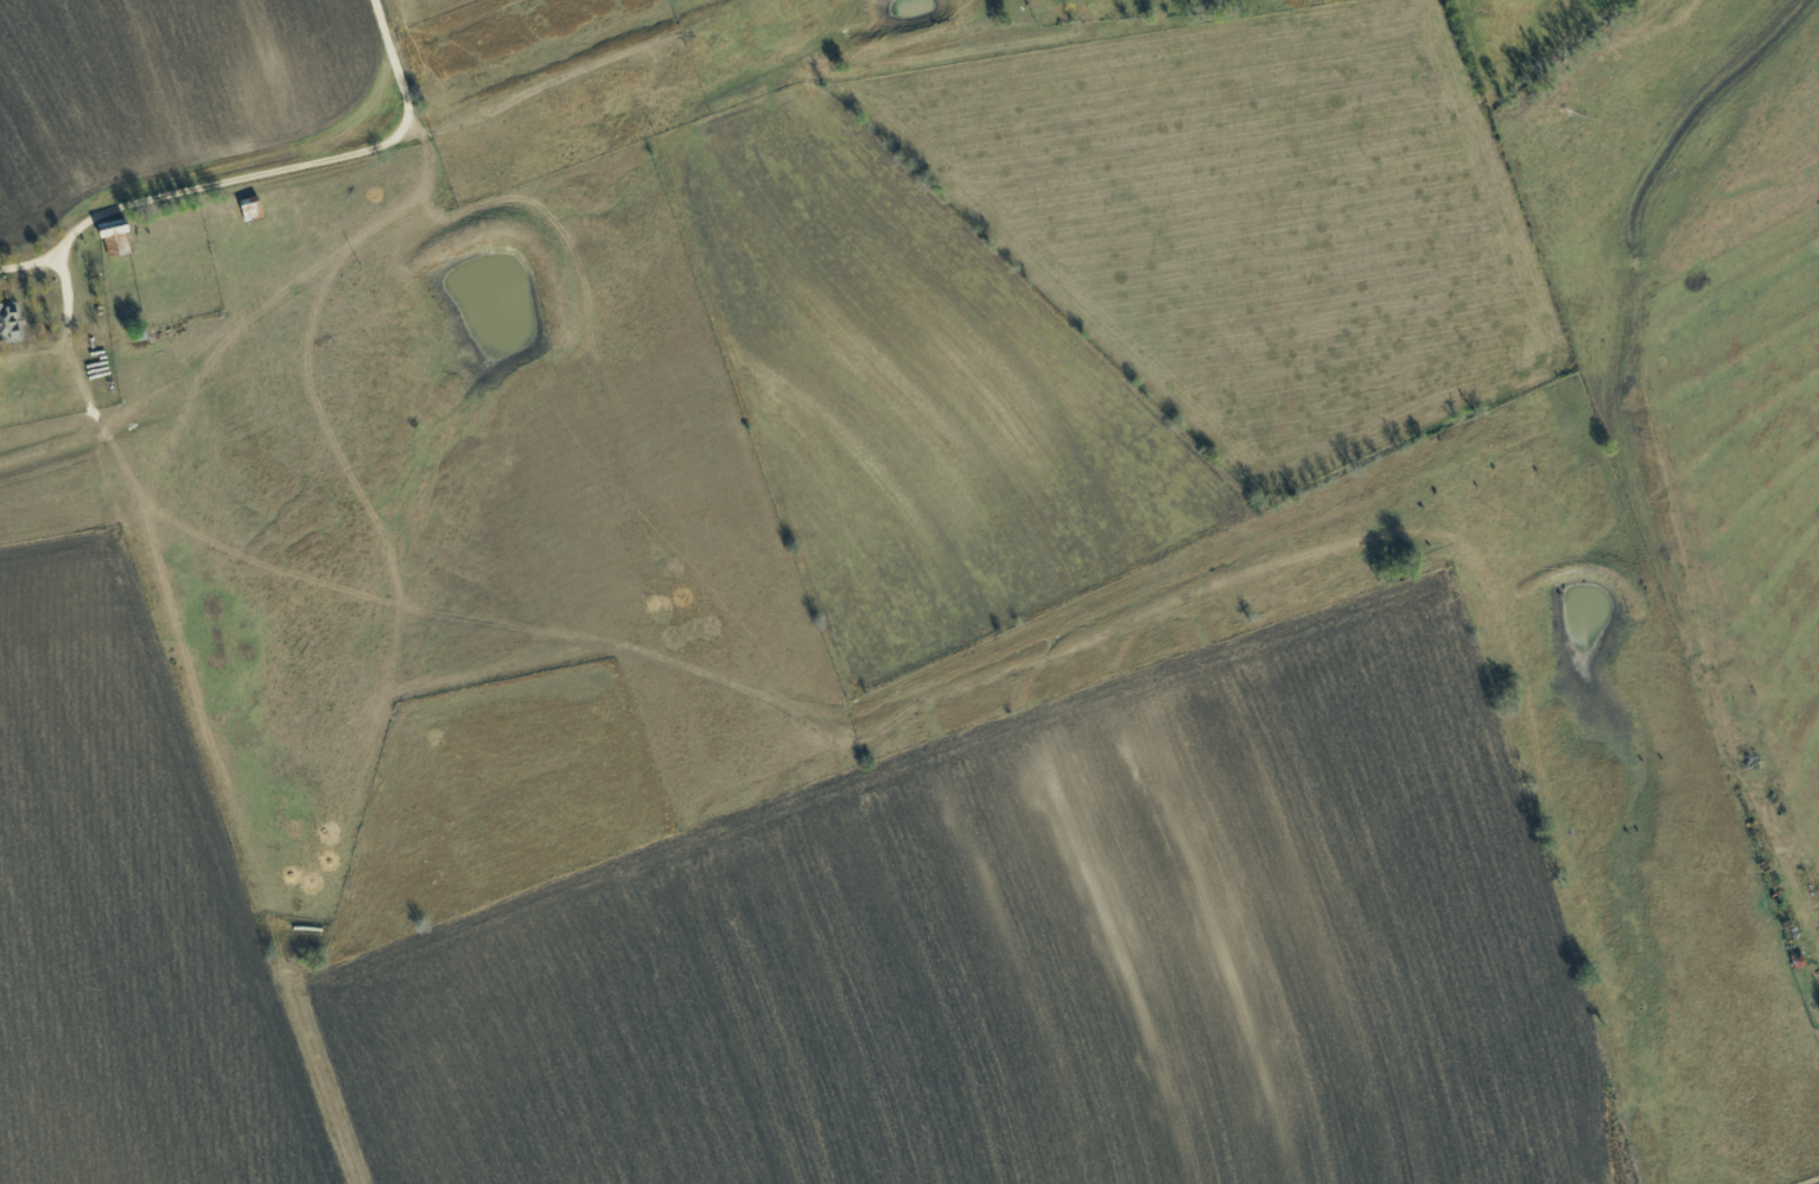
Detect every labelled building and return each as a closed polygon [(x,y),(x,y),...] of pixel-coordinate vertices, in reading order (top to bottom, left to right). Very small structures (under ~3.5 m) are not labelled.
[(100,222),(105,257),(130,253),(125,218),(100,222)] [(22,339),(21,302),(0,302),(0,340),(22,339)]
